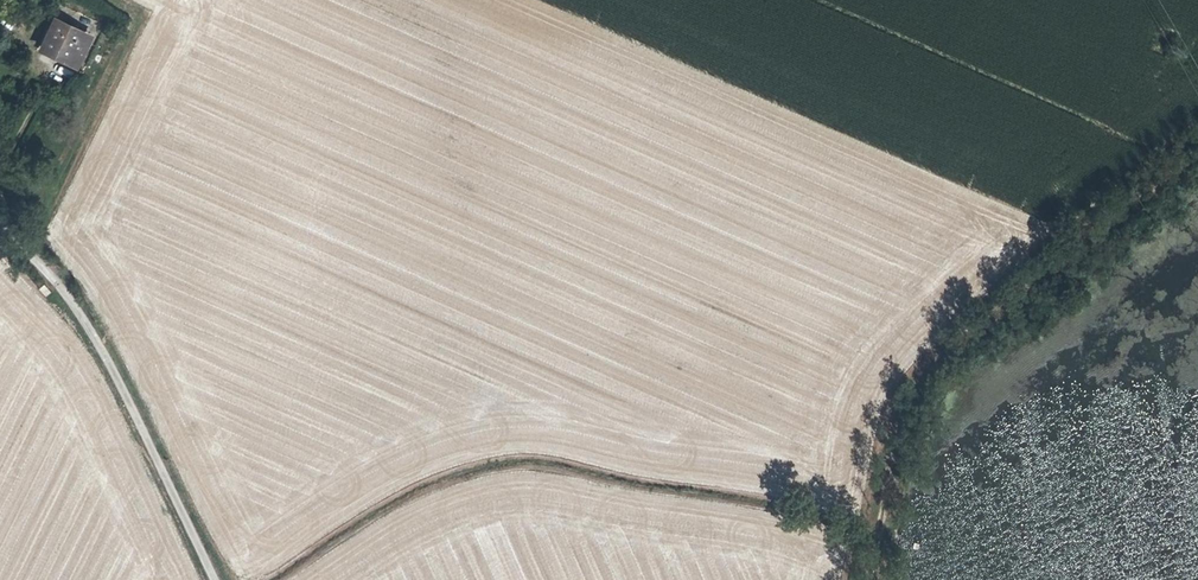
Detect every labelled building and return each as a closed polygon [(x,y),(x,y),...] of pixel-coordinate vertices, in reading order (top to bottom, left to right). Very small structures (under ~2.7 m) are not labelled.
[(53,22),(49,32),(52,33),(46,47),(76,61),(87,38),(53,22)] [(52,33),(49,32),(41,48),(74,65),(76,61),(46,47),(52,33)]
